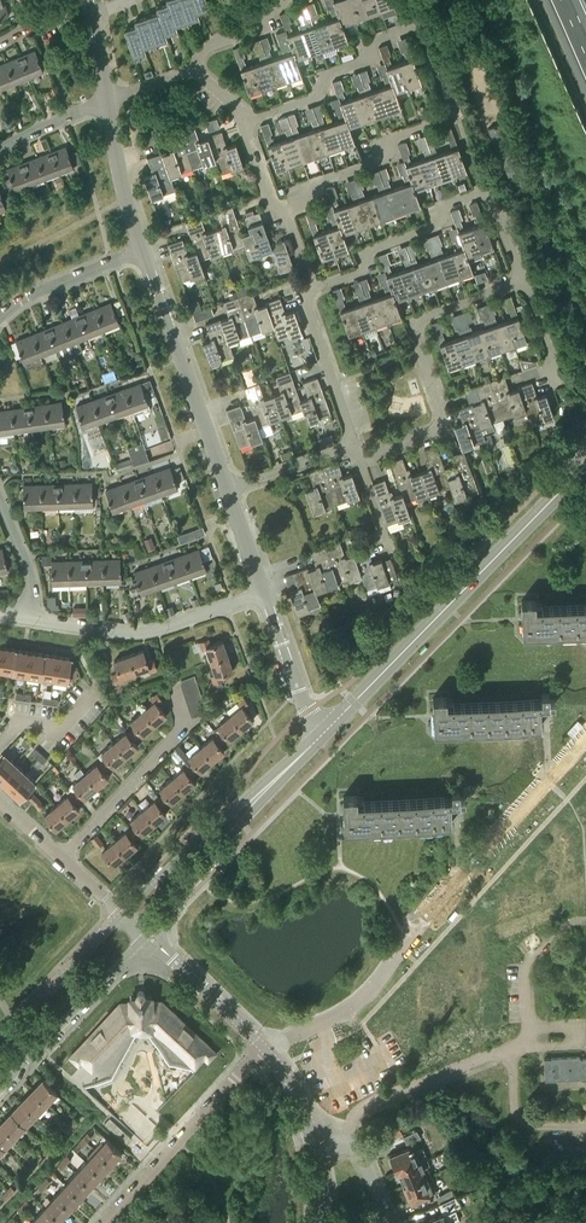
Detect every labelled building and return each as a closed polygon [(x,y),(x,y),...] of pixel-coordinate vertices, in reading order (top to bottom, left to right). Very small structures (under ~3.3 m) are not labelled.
[(176,23),(187,20),(180,0),(167,0),(168,3),(175,24),(176,23)] [(187,20),(199,15),(198,10),(197,10),(194,0),(180,0),(187,20)] [(198,10),(209,6),(207,0),(194,0),(197,10),(198,10)] [(342,24),(354,20),(347,0),(332,0),(335,7),(342,24)] [(367,15),(362,0),(347,0),(354,20),(367,15)] [(380,10),(377,0),(362,0),(367,15),(380,10)] [(380,10),(383,17),(396,12),(392,0),(377,0),(380,10)] [(321,50),(334,45),(326,21),(318,24),(315,14),(317,13),(313,2),(305,5),(309,16),(321,50)] [(165,32),(166,32),(178,28),(176,23),(175,24),(168,3),(156,7),(158,12),(165,32)] [(348,40),(342,24),(335,7),(330,9),(333,18),(326,21),(334,45),(348,40)] [(146,16),(155,41),(168,37),(166,32),(165,32),(158,12),(146,16)] [(144,45),(155,41),(146,16),(134,20),(136,25),(144,45)] [(308,54),(321,50),(309,16),(304,18),(307,28),(300,30),(308,54)] [(283,25),(285,30),(289,41),(296,59),(308,54),(300,30),(293,33),(289,23),(283,25)] [(136,25),(124,29),(133,54),(146,50),(144,45),(136,25)] [(301,75),(296,59),(289,41),(285,30),(276,33),(281,49),(278,50),(280,55),(288,79),(301,75)] [(253,65),(262,89),(275,84),(263,50),(259,39),(252,42),(256,53),(258,52),(261,62),(253,65)] [(384,59),(392,57),(387,43),(380,46),(384,59)] [(275,84),(288,79),(280,55),(272,58),(269,48),(263,50),(275,84)] [(407,87),(421,82),(409,49),(403,51),(406,61),(399,63),(407,87)] [(20,57),(28,76),(43,70),(38,58),(35,51),(20,57)] [(28,76),(20,57),(6,63),(14,82),(28,76)] [(249,93),(262,89),(253,65),(246,67),(243,58),(237,60),(249,93)] [(395,91),(407,87),(399,63),(392,66),(390,60),(385,62),(386,68),(395,91)] [(6,63),(0,65),(0,87),(0,88),(14,82),(6,63)] [(386,86),(378,89),(387,112),(401,108),(395,91),(386,68),(388,74),(383,75),(386,86)] [(153,75),(151,69),(144,71),(146,77),(153,75)] [(374,117),(387,112),(378,89),(372,91),(368,81),(362,83),(374,117)] [(374,117),(362,83),(357,85),(360,95),(352,98),(361,122),(374,117)] [(349,126),(361,122),(352,98),(346,100),(342,90),(336,93),(338,98),(349,126)] [(349,126),(338,98),(330,100),(334,111),(336,111),(340,120),(332,123),(341,147),(354,142),(349,126)] [(328,151),(341,147),(332,123),(325,125),(322,116),(324,115),(320,104),(312,107),(316,118),(328,151)] [(430,108),(418,112),(420,118),(432,114),(430,108)] [(290,127),(302,160),(315,156),(307,132),(299,135),(296,125),(298,124),(294,113),(285,116),(289,127),(290,127)] [(277,119),(281,130),(284,129),(288,139),(280,141),(289,165),(302,160),(290,127),(289,127),(285,116),(277,119)] [(217,118),(205,122),(209,131),(220,127),(217,118)] [(315,156),(328,151),(316,118),(311,120),(314,129),(307,132),(315,156)] [(276,170),(289,165),(280,141),(273,144),(270,134),(272,133),(268,122),(260,125),(267,146),(276,170)] [(192,169),(215,161),(207,138),(199,141),(194,126),(179,131),(192,169)] [(179,131),(165,136),(170,151),(162,154),(170,176),(181,172),(192,169),(179,131)] [(207,138),(215,161),(220,174),(243,166),(235,143),(227,147),(221,132),(207,136),(208,138),(207,138)] [(444,152),(452,175),(466,170),(454,137),(448,139),(452,149),(444,152)] [(414,189),(426,185),(418,161),(411,163),(407,152),(409,151),(406,142),(398,145),(407,171),(414,189)] [(439,180),(452,175),(444,152),(437,154),(435,149),(434,144),(428,147),(439,180)] [(74,166),(73,164),(81,161),(77,150),(68,154),(66,147),(51,153),(58,172),(74,166)] [(426,158),(418,161),(426,185),(439,180),(428,147),(422,148),(426,158)] [(175,190),(170,176),(162,154),(162,152),(147,157),(152,173),(144,176),(152,198),(175,190)] [(58,172),(51,153),(37,158),(44,177),(58,172)] [(44,177),(37,158),(23,163),(30,183),(44,177)] [(15,189),(30,183),(23,163),(8,169),(11,176),(10,176),(10,177),(5,180),(9,191),(15,189)] [(407,210),(420,205),(414,189),(407,171),(402,173),(406,183),(398,186),(407,210)] [(394,214),(407,210),(398,186),(391,189),(387,179),(382,181),(394,214)] [(381,219),(394,214),(382,181),(376,183),(380,193),(372,195),(381,219)] [(342,233),(353,229),(355,228),(347,205),(339,207),(335,195),(337,194),(334,185),(326,188),(330,199),(331,204),(342,233)] [(362,188),(356,190),(368,224),(381,219),(372,195),(365,198),(362,188)] [(6,207),(4,202),(10,200),(6,189),(0,192),(0,210),(6,207)] [(355,228),(368,224),(356,190),(350,192),(354,202),(347,205),(355,228)] [(471,227),(480,251),(482,250),(493,246),(477,201),(471,203),(478,224),(471,227)] [(348,249),(342,233),(331,204),(324,207),(328,218),(330,217),(333,227),(326,230),(335,254),(348,249)] [(233,248),(244,244),(240,234),(241,233),(232,206),(217,211),(222,226),(213,229),(221,252),(233,247),(233,248)] [(456,227),(460,238),(467,256),(467,255),(478,252),(480,251),(471,227),(464,230),(460,220),(463,219),(459,208),(450,211),(454,222),(456,227)] [(240,234),(244,244),(249,257),(272,249),(280,272),(293,267),(284,240),(271,245),(259,211),(245,217),(250,232),(242,235),(241,233),(240,234)] [(196,251),(199,260),(210,256),(210,255),(221,252),(213,229),(205,232),(200,217),(186,222),(196,251)] [(322,259),(335,254),(326,230),(319,232),(315,223),(309,225),(322,259)] [(182,238),(168,244),(181,281),(204,273),(199,260),(196,251),(187,254),(182,238)] [(467,256),(460,238),(455,240),(458,250),(451,252),(459,276),(472,271),(467,255),(467,256)] [(446,281),(459,276),(451,252),(443,255),(440,245),(434,247),(446,281)] [(433,286),(446,281),(434,247),(429,249),(432,259),(425,262),(433,286)] [(379,257),(388,282),(394,299),(395,299),(407,295),(399,271),(392,274),(390,268),(388,264),(389,264),(386,254),(379,257)] [(420,290),(433,286),(425,262),(418,264),(414,254),(408,257),(420,290)] [(407,295),(420,290),(408,257),(403,259),(406,269),(399,271),(407,295)] [(401,315),(395,299),(394,299),(388,282),(383,284),(386,294),(378,297),(387,321),(401,315)] [(249,292),(247,285),(237,288),(239,296),(249,292)] [(374,325),(387,321),(378,297),(372,299),(368,289),(362,292),(374,325)] [(251,334),(273,326),(265,304),(257,307),(252,292),(237,297),(251,334)] [(361,330),(374,325),(362,292),(357,294),(360,303),(352,306),(361,330)] [(506,309),(508,308),(512,318),(504,321),(512,345),(526,340),(516,310),(523,308),(522,304),(514,306),(510,295),(502,298),(506,309)] [(229,342),(251,334),(237,297),(230,299),(223,302),(229,317),(221,320),(229,342)] [(265,304),(273,326),(278,340),(302,331),(294,309),(285,312),(280,297),(265,302),(265,304)] [(337,301),(348,335),(361,330),(352,306),(346,309),(342,299),(337,301)] [(120,300),(114,302),(119,315),(125,313),(120,300)] [(95,309),(103,329),(119,322),(114,310),(113,310),(111,303),(95,309)] [(211,307),(203,310),(205,317),(213,314),(211,307)] [(79,316),(87,335),(103,329),(95,309),(79,316)] [(473,359),(486,354),(478,330),(471,333),(468,323),(469,322),(465,313),(458,316),(473,359)] [(499,350),(512,345),(504,321),(497,324),(494,314),(488,316),(499,350)] [(87,335),(79,316),(63,322),(71,342),(87,335)] [(460,363),(473,359),(458,316),(452,318),(456,327),(457,327),(460,337),(452,339),(460,363)] [(486,354),(499,350),(488,316),(483,318),(486,327),(478,330),(486,354)] [(202,342),(210,364),(233,356),(229,342),(221,320),(220,318),(205,323),(211,339),(202,342)] [(71,342),(63,322),(48,328),(56,348),(71,342)] [(32,335),(40,354),(56,348),(48,328),(32,335)] [(442,332),(436,334),(448,368),(460,363),(452,339),(445,342),(442,332)] [(40,354),(32,335),(16,341),(19,348),(18,349),(24,361),(40,354)] [(302,357),(291,360),(293,367),(304,365),(302,357)] [(535,360),(522,359),(519,360),(522,370),(537,365),(537,364),(538,364),(537,359),(535,360)] [(303,408),(300,400),(290,371),(275,377),(280,392),(272,395),(280,417),(292,413),(302,409),(303,408)] [(482,382),(490,380),(488,374),(480,377),(482,382)] [(503,418),(525,411),(518,388),(509,391),(504,376),(490,381),(503,418)] [(302,409),(303,409),(307,423),(331,414),(317,377),(303,382),(308,397),(300,400),(303,408),(302,409)] [(149,381),(125,389),(132,409),(148,403),(144,392),(152,390),(149,381)] [(235,383),(237,389),(244,387),(241,381),(235,383)] [(503,418),(490,381),(475,386),(481,401),(472,404),(485,440),(488,447),(494,445),(489,432),(506,427),(503,418)] [(280,417),(272,395),(264,398),(258,382),(244,388),(254,417),(258,425),(269,421),(280,417)] [(518,388),(525,411),(526,411),(530,425),(542,421),(542,420),(553,416),(546,394),(537,397),(532,382),(517,387),(518,388)] [(125,389),(108,395),(115,415),(132,409),(125,389)] [(99,420),(115,415),(108,395),(92,400),(99,420)] [(83,426),(99,420),(92,400),(76,406),(79,413),(78,413),(83,426)] [(45,404),(48,425),(65,422),(63,409),(62,402),(45,404)] [(485,440),(472,404),(472,403),(457,408),(463,423),(454,426),(462,448),(485,440)] [(48,425),(45,404),(28,407),(31,427),(48,425)] [(226,410),(231,423),(239,447),(262,439),(258,425),(254,417),(246,419),(241,404),(226,410)] [(31,427),(28,407),(11,409),(14,430),(31,427)] [(11,409),(0,411),(0,432),(14,430),(11,409)] [(130,458),(133,465),(149,460),(143,442),(127,448),(130,458)] [(427,494),(450,486),(447,477),(445,470),(436,445),(424,449),(428,461),(426,462),(428,469),(420,471),(427,494)] [(450,486),(455,500),(478,491),(464,450),(452,455),(456,467),(445,470),(447,477),(450,486)] [(390,461),(401,494),(404,502),(405,502),(416,498),(427,494),(420,471),(411,474),(409,468),(406,469),(402,457),(390,461)] [(117,471),(133,465),(130,458),(115,463),(117,471)] [(359,496),(351,473),(343,476),(338,461),(323,466),(336,504),(359,496)] [(36,470),(35,463),(27,464),(28,471),(36,470)] [(336,504),(323,466),(309,471),(314,487),(305,490),(313,512),(336,504)] [(154,473),(161,493),(178,487),(173,474),(170,467),(154,473)] [(161,493),(154,473),(138,479),(145,498),(161,493)] [(145,498),(138,479),(122,484),(129,504),(145,498)] [(410,516),(405,502),(404,502),(401,494),(393,496),(391,490),(388,491),(384,479),(372,483),(387,524),(398,520),(410,516)] [(75,484),(75,505),(93,504),(93,491),(92,491),(92,483),(75,484)] [(58,484),(41,485),(42,506),(59,505),(58,484)] [(58,484),(59,505),(75,505),(75,484),(58,484)] [(129,504),(122,484),(106,490),(108,497),(112,510),(129,504)] [(42,506),(41,485),(24,485),(24,493),(23,493),(24,506),(42,506)] [(448,534),(454,541),(465,529),(459,522),(448,534)] [(202,527),(196,529),(199,536),(205,534),(202,527)] [(187,541),(184,533),(178,535),(181,543),(187,541)] [(155,548),(151,537),(145,540),(149,550),(155,548)] [(37,540),(31,542),(33,548),(39,546),(37,540)] [(361,575),(353,553),(345,556),(339,541),(325,546),(338,583),(361,575)] [(183,555),(190,575),(206,569),(203,560),(212,557),(209,546),(199,549),(183,555)] [(338,583),(325,546),(311,551),(316,566),(308,569),(316,591),(338,583)] [(353,553),(361,575),(368,596),(392,587),(389,581),(398,578),(391,557),(382,560),(381,559),(372,562),(367,546),(353,551),(353,553)] [(167,561),(174,580),(190,575),(183,555),(167,561)] [(103,560),(103,581),(121,580),(121,567),(120,567),(120,559),(103,560)] [(69,561),(69,582),(86,581),(86,560),(69,561)] [(86,560),(86,581),(103,581),(103,560),(86,560)] [(69,582),(69,561),(52,561),(52,569),(51,569),(52,582),(69,582)] [(174,580),(167,561),(151,566),(158,586),(174,580)] [(158,586),(151,566),(134,572),(137,579),(136,579),(141,592),(158,586)] [(284,576),(289,591),(297,613),(321,605),(316,591),(308,569),(307,567),(284,576)] [(539,605),(535,606),(535,599),(521,600),(522,632),(585,630),(585,604),(539,605)] [(172,605),(166,608),(168,614),(175,612),(172,605)] [(122,614),(124,620),(131,617),(129,611),(122,614)] [(210,661),(228,655),(223,640),(211,644),(209,639),(199,642),(202,649),(206,648),(210,661)] [(3,647),(0,665),(0,670),(13,672),(17,649),(3,647)] [(27,674),(30,651),(17,649),(13,672),(27,674)] [(129,655),(134,672),(148,668),(149,672),(156,669),(153,660),(147,662),(143,650),(129,655)] [(40,677),(44,653),(30,651),(27,674),(40,677)] [(58,656),(44,653),(40,677),(54,679),(58,656)] [(134,672),(129,655),(114,660),(118,672),(112,674),(116,683),(123,681),(121,677),(134,672)] [(228,655),(210,661),(215,674),(211,676),(214,683),(216,682),(221,680),(223,680),(221,674),(233,670),(228,655)] [(58,656),(54,679),(68,681),(72,658),(58,656)] [(180,682),(183,689),(196,684),(194,677),(180,682)] [(185,696),(199,691),(196,684),(183,689),(185,696)] [(242,688),(239,690),(238,691),(242,696),(246,693),(242,688)] [(201,698),(199,691),(185,696),(187,702),(201,698)] [(541,699),(450,702),(446,702),(446,696),(433,697),(434,729),(541,726),(540,705),(549,705),(549,704),(555,704),(555,698),(549,698),(549,693),(541,693),(541,699)] [(154,701),(143,710),(154,725),(166,715),(158,705),(163,701),(157,694),(151,698),(154,701)] [(203,705),(201,698),(187,702),(190,709),(203,705)] [(230,715),(241,729),(253,720),(245,710),(250,706),(244,699),(238,703),(240,706),(230,715)] [(192,716),(202,712),(206,711),(203,705),(190,709),(192,716)] [(142,735),(154,725),(143,710),(131,720),(135,726),(131,730),(137,737),(141,733),(142,735)] [(218,734),(224,742),(228,738),(229,739),(241,729),(230,715),(218,725),(222,731),(218,734)] [(133,741),(137,737),(131,730),(127,733),(126,732),(114,742),(125,756),(137,746),(133,741)] [(201,747),(212,761),(224,751),(220,745),(224,742),(218,734),(213,738),(213,737),(201,747)] [(22,743),(27,749),(31,744),(26,739),(22,743)] [(113,766),(125,756),(114,742),(97,755),(108,768),(112,765),(113,766)] [(212,761),(201,747),(189,757),(193,762),(189,766),(195,773),(199,770),(200,771),(212,761)] [(38,758),(42,754),(36,748),(32,753),(38,758)] [(14,763),(4,753),(0,757),(0,778),(14,763)] [(47,759),(42,754),(38,758),(43,763),(47,759)] [(97,764),(85,773),(96,788),(108,778),(104,772),(108,768),(97,755),(93,759),(97,764)] [(25,772),(14,763),(0,778),(0,781),(9,789),(25,772)] [(172,778),(183,792),(195,782),(191,777),(195,773),(189,766),(184,769),(183,768),(172,778)] [(25,772),(9,789),(20,799),(35,782),(25,772)] [(84,797),(96,788),(85,773),(68,787),(73,792),(79,800),(84,796),(84,797)] [(164,794),(160,797),(166,805),(170,801),(171,802),(183,792),(172,778),(160,788),(164,794)] [(345,827),(451,822),(450,802),(460,802),(460,801),(466,801),(466,795),(460,795),(459,789),(451,790),(452,796),(357,801),(357,794),(343,795),(344,828),(345,828),(345,827)] [(68,795),(56,805),(67,819),(79,809),(75,804),(79,800),(73,792),(68,796),(68,795)] [(33,794),(29,798),(34,802),(40,810),(45,806),(38,798),(33,794)] [(162,808),(166,805),(160,797),(156,801),(155,800),(143,810),(154,824),(166,814),(162,808)] [(55,829),(67,819),(56,805),(44,815),(55,829)] [(131,829),(137,836),(141,833),(142,833),(154,824),(143,810),(131,819),(135,825),(131,829)] [(126,831),(114,841),(125,855),(137,845),(133,840),(137,836),(131,829),(126,832),(126,831)] [(96,835),(92,839),(98,846),(102,842),(96,835)] [(113,865),(125,855),(114,841),(102,851),(113,865)] [(208,1060),(216,1051),(161,1001),(151,1002),(151,997),(145,997),(145,994),(144,993),(144,992),(143,992),(142,991),(141,991),(140,991),(139,991),(138,992),(137,993),(137,994),(137,997),(130,998),(130,1002),(119,1005),(70,1057),(80,1066),(71,1076),(85,1089),(112,1079),(136,1036),(149,1035),(169,1065),(191,1070),(193,1072),(202,1063),(203,1064),(208,1060)] [(580,1058),(580,1056),(544,1058),(545,1079),(581,1078),(581,1076),(585,1076),(585,1058),(580,1058)] [(43,1078),(32,1089),(47,1103),(57,1092),(43,1078)] [(32,1089),(22,1100),(36,1114),(47,1103),(32,1089)] [(26,1125),(36,1114),(22,1100),(11,1111),(26,1125)] [(1,1122),(15,1136),(26,1125),(11,1111),(1,1122)] [(110,1118),(105,1123),(126,1143),(131,1137),(110,1118)] [(76,1123),(76,1122),(73,1119),(68,1124),(72,1127),(76,1123)] [(1,1122),(0,1123),(0,1143),(5,1147),(15,1136),(1,1122)] [(398,1122),(382,1129),(387,1140),(402,1133),(398,1122)] [(68,1132),(72,1127),(68,1124),(64,1128),(68,1132)] [(407,1143),(421,1137),(417,1130),(404,1136),(407,1143)] [(88,1133),(83,1138),(87,1141),(91,1137),(88,1133)] [(83,1146),(87,1141),(83,1138),(79,1143),(83,1146)] [(102,1141),(95,1148),(112,1164),(121,1154),(120,1153),(121,1151),(107,1138),(103,1142),(102,1141)] [(52,1141),(48,1146),(51,1150),(56,1145),(52,1141)] [(47,1154),(51,1150),(48,1146),(43,1151),(47,1154)] [(563,1146),(563,1159),(585,1158),(585,1146),(563,1146)] [(427,1159),(423,1149),(413,1153),(411,1147),(390,1155),(396,1172),(399,1171),(427,1159)] [(103,1174),(112,1164),(95,1148),(88,1156),(89,1157),(87,1160),(102,1173),(103,1174)] [(456,1148),(447,1152),(449,1158),(459,1154),(456,1148)] [(67,1155),(63,1160),(67,1164),(71,1159),(67,1155)] [(405,1185),(431,1175),(428,1166),(430,1165),(427,1159),(399,1171),(405,1185)] [(62,1169),(67,1164),(63,1160),(58,1165),(62,1169)] [(87,1160),(76,1172),(91,1185),(102,1173),(87,1160)] [(31,1164),(27,1169),(31,1172),(35,1167),(31,1164)] [(26,1177),(31,1172),(27,1169),(23,1173),(26,1177)] [(81,1196),(91,1185),(76,1172),(66,1183),(81,1196)] [(431,1175),(405,1185),(412,1201),(437,1191),(435,1184),(434,1184),(431,1175)] [(47,1178),(42,1183),(46,1186),(50,1181),(47,1178)] [(42,1191),(46,1186),(42,1183),(38,1187),(42,1191)] [(56,1195),(70,1208),(81,1196),(66,1183),(56,1195)] [(7,1191),(10,1194),(15,1190),(11,1186),(7,1191)] [(440,1203),(455,1197),(451,1190),(436,1196),(439,1204),(440,1203)] [(10,1194),(7,1191),(2,1195),(6,1199),(10,1194)] [(45,1206),(60,1219),(70,1208),(56,1195),(45,1206)] [(440,1203),(444,1214),(422,1222),(451,1222),(460,1220),(455,1207),(460,1205),(455,1197),(440,1203)] [(26,1200),(22,1205),(26,1209),(30,1204),(26,1200)] [(22,1205),(18,1210),(21,1213),(26,1209),(22,1205)] [(45,1206),(35,1218),(41,1222),(57,1222),(60,1219),(45,1206)]
